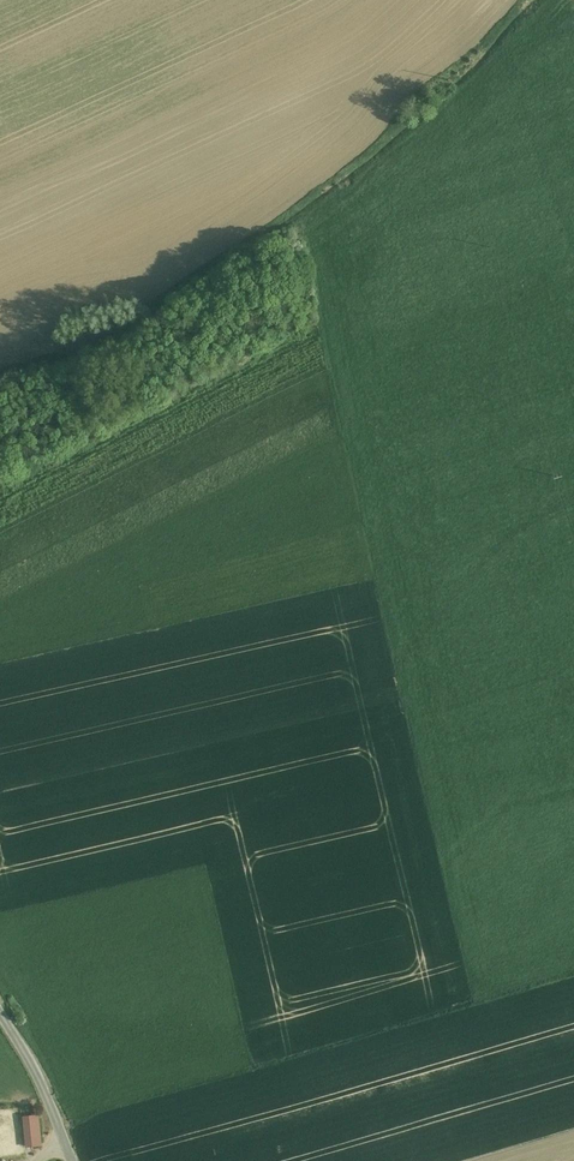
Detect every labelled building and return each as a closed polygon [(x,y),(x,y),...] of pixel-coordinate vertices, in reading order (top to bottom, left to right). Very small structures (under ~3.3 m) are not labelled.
[(36,1116),(27,1116),(30,1146),(39,1145),(36,1116)]
